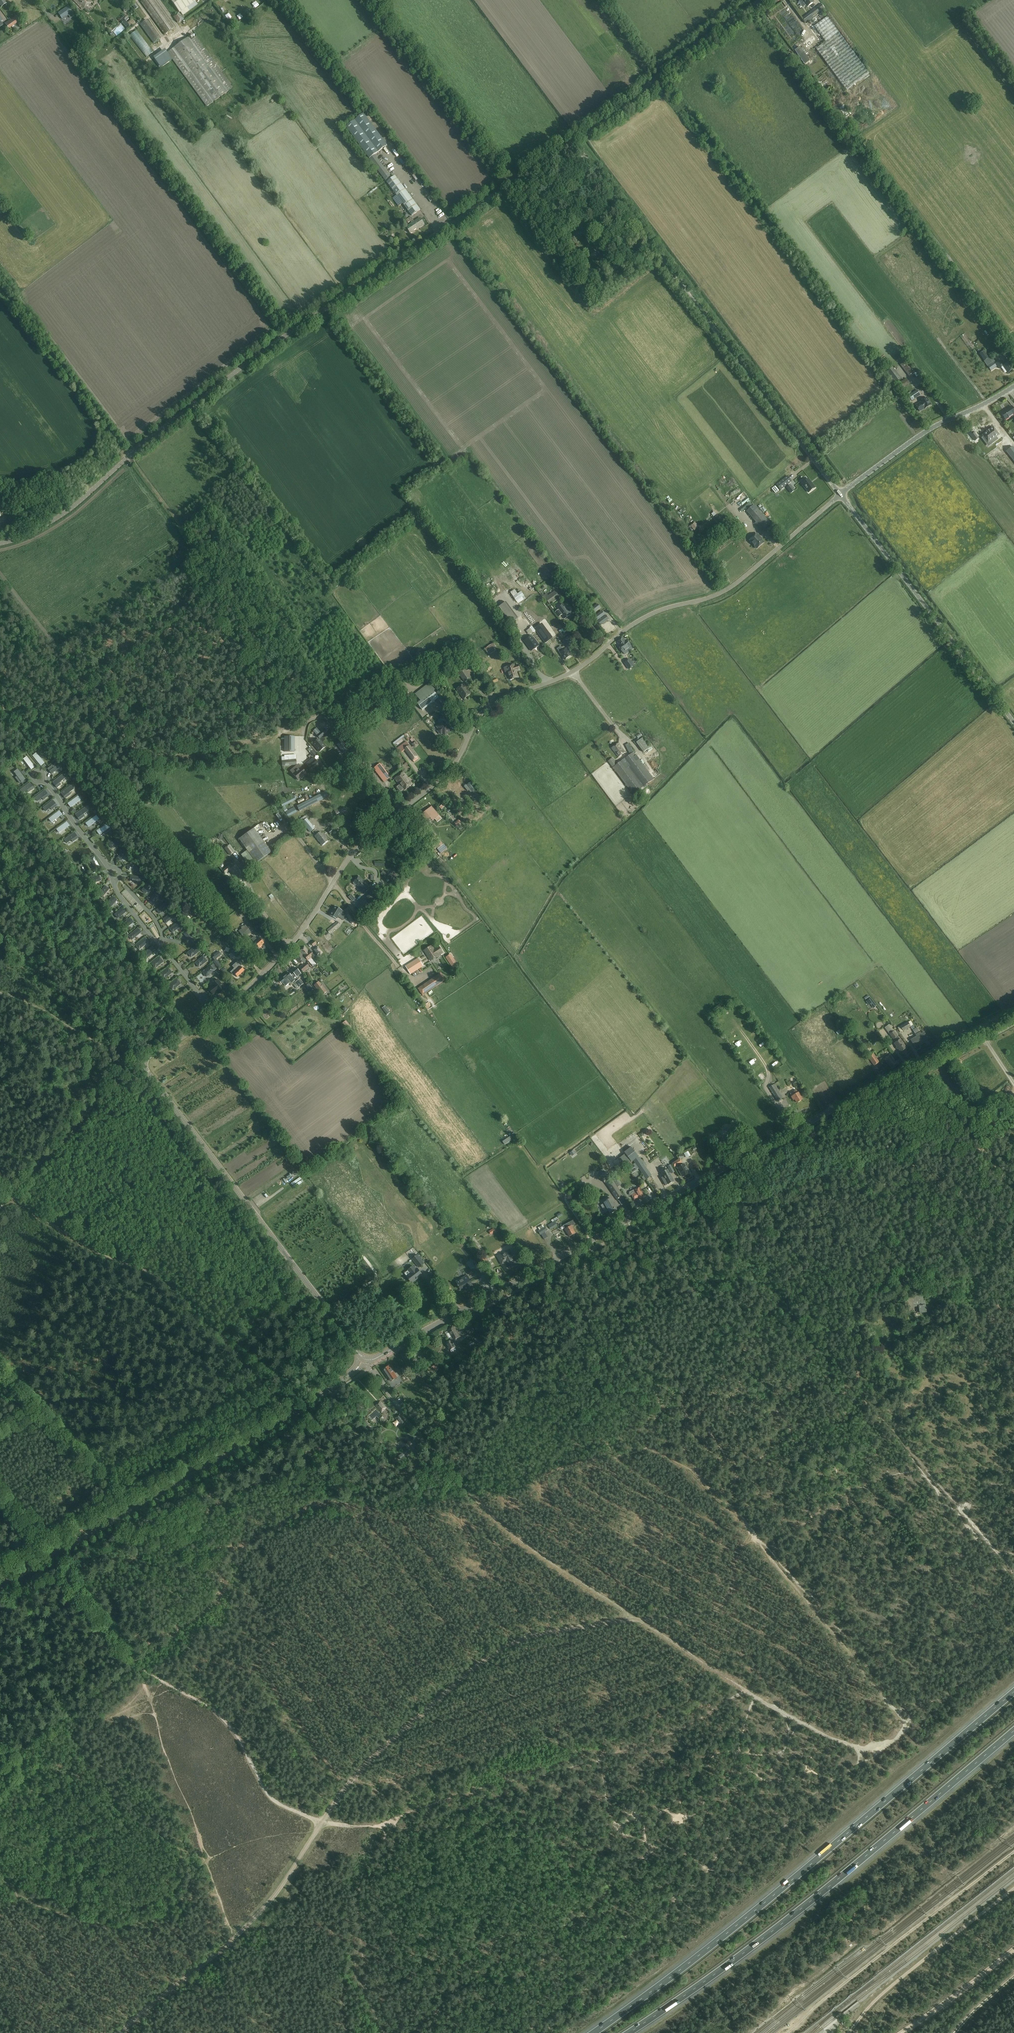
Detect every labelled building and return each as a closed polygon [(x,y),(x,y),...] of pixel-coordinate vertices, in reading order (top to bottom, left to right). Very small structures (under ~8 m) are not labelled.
[(90,0),(74,0),(75,1),(82,9),(92,2),(90,0)] [(155,0),(143,0),(141,2),(165,35),(175,27),(155,0)] [(183,15),(198,4),(195,1),(197,0),(170,0),(180,13),(180,12),(183,15)] [(811,12),(803,18),(806,22),(814,16),(824,8),(821,4),(811,12)] [(68,7),(58,12),(61,19),(68,15),(70,18),(74,16),(68,7)] [(178,12),(173,17),(179,24),(184,19),(178,12)] [(20,21),(16,16),(5,24),(8,29),(20,21)] [(828,17),(811,29),(822,44),(816,48),(847,90),(869,73),(828,17)] [(161,38),(147,19),(140,24),(153,43),(161,38)] [(137,31),(130,36),(147,57),(154,52),(137,31)] [(167,52),(207,107),(233,88),(195,37),(191,40),(189,37),(167,52)] [(800,47),(795,50),(799,56),(805,64),(810,61),(804,52),(800,47)] [(852,114),(844,104),(839,108),(847,118),(852,114)] [(346,127),(369,159),(387,145),(364,114),(346,127)] [(420,210),(395,176),(392,178),(387,182),(397,195),(403,204),(412,216),(420,210)] [(408,223),(411,221),(412,223),(406,227),(410,233),(414,231),(413,230),(417,228),(417,229),(424,224),(420,218),(414,222),(411,217),(406,220),(408,223)] [(589,251),(595,248),(591,238),(584,240),(589,251)] [(585,294),(595,286),(591,280),(581,288),(585,294)] [(978,352),(983,360),(989,357),(984,349),(978,352)] [(997,366),(991,357),(985,361),(991,370),(997,366)] [(917,372),(907,360),(900,365),(910,377),(917,372)] [(1008,373),(1013,368),(1012,365),(1009,362),(1003,366),(1005,369),(1008,373)] [(886,373),(895,385),(902,380),(893,368),(886,373)] [(902,389),(910,384),(906,379),(899,384),(902,389)] [(917,390),(908,395),(912,401),(920,395),(917,390)] [(927,398),(920,401),(921,402),(916,405),(919,411),(924,408),(925,409),(931,405),(927,398)] [(1013,414),(1013,410),(1012,406),(1001,413),(1005,420),(1011,416),(1012,419),(1013,418),(1013,416),(1013,414)] [(997,440),(995,437),(996,437),(999,435),(993,427),(983,435),(984,437),(982,438),(985,442),(987,441),(988,443),(990,441),(992,444),(997,440)] [(970,433),(975,440),(978,438),(973,431),(970,433)] [(997,443),(1000,452),(1006,450),(1003,441),(997,443)] [(984,454),(990,454),(990,455),(996,454),(994,446),(983,448),(984,454)] [(780,490),(792,481),(787,476),(776,485),(780,490)] [(815,488),(808,479),(802,484),(809,492),(815,488)] [(795,505),(801,501),(795,492),(789,496),(795,505)] [(753,504),(746,510),(757,523),(755,524),(762,532),(770,525),(753,504)] [(750,540),(757,549),(764,543),(760,538),(760,537),(757,534),(750,540)] [(550,605),(560,598),(555,591),(548,596),(547,593),(542,597),(544,599),(545,598),(550,605)] [(569,599),(575,607),(580,603),(574,595),(569,599)] [(498,608),(504,616),(510,624),(518,618),(506,602),(498,608)] [(559,617),(562,615),(564,619),(570,615),(564,607),(562,603),(556,608),(558,610),(555,612),(559,617)] [(606,615),(597,621),(600,626),(609,619),(606,615)] [(535,629),(545,643),(552,638),(541,624),(535,629)] [(551,631),(554,635),(562,628),(559,624),(551,631)] [(532,651),(539,645),(532,635),(524,641),(532,651)] [(620,645),(619,646),(624,654),(632,648),(631,647),(627,640),(625,641),(623,638),(617,642),(620,645)] [(495,646),(493,643),(489,646),(484,649),(487,652),(489,655),(493,652),(497,649),(495,646)] [(557,649),(559,652),(562,656),(562,655),(565,660),(571,655),(568,652),(569,652),(566,648),(564,646),(562,647),(561,646),(557,649)] [(634,666),(629,659),(625,663),(629,669),(634,666)] [(508,671),(510,680),(518,677),(516,671),(520,670),(518,665),(514,666),(514,665),(505,668),(506,672),(508,671)] [(456,671),(465,682),(472,678),(463,666),(456,671)] [(423,710),(439,697),(434,691),(435,690),(429,682),(415,694),(421,701),(417,704),(423,710)] [(464,684),(457,689),(464,699),(471,694),(464,684)] [(440,729),(438,731),(441,734),(442,732),(445,735),(451,730),(446,724),(450,721),(445,716),(441,719),(443,721),(437,727),(440,729)] [(317,736),(319,738),(327,732),(324,729),(317,736)] [(636,743),(644,752),(651,747),(643,737),(636,743)] [(415,742),(413,739),(413,738),(411,740),(413,743),(412,744),(415,748),(419,745),(418,745),(416,741),(415,742)] [(319,751),(325,747),(318,739),(313,744),(319,751)] [(343,740),(337,745),(344,753),(349,748),(343,740)] [(418,757),(406,741),(397,748),(401,753),(405,751),(413,761),(418,757)] [(627,748),(630,751),(633,748),(627,742),(623,746),(625,749),(627,748)] [(284,743),(284,752),(294,752),(294,743),(284,743)] [(618,757),(625,752),(619,743),(612,748),(618,757)] [(309,745),(302,751),(305,755),(309,751),(313,756),(316,754),(309,745)] [(608,761),(613,767),(633,794),(654,779),(634,752),(617,764),(612,758),(608,761)] [(41,766),(44,763),(36,753),(32,756),(41,766)] [(296,754),(284,755),(285,766),(296,765),(296,754)] [(27,756),(23,759),(31,770),(35,767),(27,756)] [(310,769),(318,763),(313,757),(306,763),(310,769)] [(59,761),(49,769),(51,773),(62,765),(59,761)] [(375,771),(384,782),(391,777),(386,771),(388,769),(386,767),(384,768),(382,765),(381,766),(379,764),(374,768),(376,770),(375,771)] [(293,774),(298,780),(301,777),(305,773),(301,768),(293,774)] [(18,769),(13,774),(21,783),(24,780),(21,776),(23,775),(18,769)] [(406,780),(408,778),(403,772),(395,779),(400,785),(403,782),(404,783),(406,781),(406,780)] [(64,774),(53,782),(57,788),(62,784),(60,783),(67,777),(64,774)] [(413,784),(408,778),(406,780),(406,781),(404,783),(403,782),(400,785),(404,791),(413,784)] [(30,782),(20,790),(23,793),(32,785),(30,782)] [(465,786),(471,793),(476,789),(470,782),(465,786)] [(72,785),(61,793),(65,799),(71,794),(70,793),(75,789),(72,785)] [(45,790),(35,798),(38,801),(43,798),(44,800),(50,796),(45,790)] [(299,811),(328,797),(325,791),(297,806),(299,811)] [(282,807),(296,800),(293,795),(280,802),(282,807)] [(79,796),(68,804),(71,808),(81,800),(79,796)] [(53,800),(43,808),(46,812),(51,808),(52,810),(58,806),(53,800)] [(288,817),(297,812),(294,807),(293,807),(292,805),(290,807),(291,809),(285,812),(288,817)] [(86,807),(76,814),(79,818),(89,811),(86,807)] [(422,815),(425,818),(419,823),(420,824),(418,826),(421,829),(423,828),(427,825),(435,819),(437,822),(441,819),(439,816),(432,807),(422,815)] [(344,808),(334,811),(336,816),(346,813),(344,808)] [(60,811),(50,819),(53,822),(62,815),(60,811)] [(96,816),(86,824),(89,827),(99,820),(96,816)] [(315,828),(307,818),(302,822),(310,832),(315,828)] [(67,822),(57,829),(60,833),(70,826),(67,822)] [(107,825),(97,832),(99,835),(104,832),(105,834),(111,830),(107,825)] [(251,866),(271,852),(254,828),(239,839),(247,850),(242,854),(251,866)] [(312,832),(315,836),(322,845),(328,841),(326,839),(327,838),(323,833),(322,833),(320,832),(319,833),(316,829),(312,832)] [(64,839),(66,843),(77,836),(74,832),(64,839)] [(444,844),(435,834),(430,839),(438,849),(444,844)] [(109,844),(111,847),(112,847),(112,848),(121,841),(118,837),(111,843),(110,843),(109,844)] [(224,848),(230,856),(235,852),(229,845),(224,848)] [(128,850),(124,848),(118,857),(119,858),(122,860),(123,859),(123,858),(128,850)] [(91,859),(96,868),(100,866),(95,856),(94,856),(93,856),(90,858),(91,859)] [(136,861),(127,866),(129,871),(134,868),(136,872),(141,869),(136,861)] [(228,866),(222,871),(225,874),(230,870),(236,878),(242,873),(235,865),(231,869),(228,866)] [(356,885),(357,885),(359,887),(358,888),(364,894),(371,887),(365,881),(365,882),(360,877),(355,882),(354,882),(353,883),(354,884),(355,885),(355,886),(356,885)] [(149,881),(142,890),(143,891),(146,893),(147,893),(147,892),(147,891),(152,883),(149,881)] [(98,894),(102,897),(108,889),(109,889),(110,888),(107,886),(106,886),(98,894)] [(365,899),(371,905),(381,895),(376,889),(365,899)] [(156,892),(150,901),(150,902),(151,902),(154,904),(155,903),(155,902),(156,900),(156,899),(157,898),(160,895),(156,892)] [(107,904),(110,907),(117,899),(113,896),(107,904)] [(356,907),(361,913),(371,905),(365,899),(359,904),(356,907)] [(169,906),(166,902),(157,909),(158,910),(157,910),(160,913),(161,912),(169,906)] [(341,912),(342,910),(336,906),(331,916),(337,919),(339,916),(343,919),(345,915),(341,912)] [(115,914),(118,918),(126,911),(123,907),(115,914)] [(350,911),(345,914),(351,923),(356,921),(350,911)] [(173,912),(163,919),(166,923),(176,916),(173,912)] [(131,918),(123,924),(126,928),(134,922),(131,918)] [(180,921),(169,929),(173,933),(183,925),(180,921)] [(337,921),(327,930),(330,933),(340,925),(337,921)] [(155,935),(159,932),(154,923),(149,926),(151,929),(155,935)] [(247,935),(251,932),(245,925),(244,926),(243,926),(241,927),(247,935)] [(138,928),(128,935),(132,940),(142,932),(138,928)] [(191,942),(194,940),(188,931),(187,931),(184,933),(184,934),(185,935),(191,942)] [(251,939),(254,942),(259,948),(264,943),(259,937),(257,939),(254,936),(251,939)] [(145,937),(135,945),(139,950),(149,942),(145,937)] [(439,945),(434,949),(432,946),(424,951),(431,961),(438,956),(443,953),(439,945)] [(192,957),(200,951),(196,946),(188,952),(192,957)] [(152,947),(143,955),(146,959),(156,951),(152,947)] [(299,952),(302,955),(303,954),(305,957),(310,953),(305,947),(299,952)] [(317,947),(313,950),(319,957),(322,954),(317,947)] [(302,955),(299,952),(294,956),(298,962),(304,958),(301,955),(302,955)] [(445,956),(453,968),(458,965),(450,953),(445,956)] [(207,961),(203,956),(195,962),(199,967),(207,961)] [(163,961),(160,957),(152,963),(155,968),(163,961)] [(418,958),(406,966),(410,974),(423,966),(418,958)] [(305,963),(299,968),(303,972),(309,968),(305,963)] [(233,973),(237,977),(244,970),(240,966),(240,967),(238,964),(234,968),(236,970),(233,973)] [(210,965),(202,972),(206,977),(215,971),(210,965)] [(293,974),(291,975),(289,973),(278,981),(281,985),(283,983),(285,986),(289,983),(290,984),(295,980),(296,982),(294,983),(298,988),(304,984),(301,981),(297,976),(301,973),(296,967),(291,971),(293,974)] [(172,972),(168,968),(160,974),(164,979),(172,972)] [(423,996),(447,979),(444,974),(440,977),(438,975),(418,989),(423,996)] [(181,983),(177,979),(169,985),(173,990),(181,983)] [(213,986),(209,989),(212,994),(217,991),(219,993),(225,989),(218,980),(212,985),(213,986)] [(327,992),(319,982),(314,986),(321,996),(327,992)] [(310,983),(305,986),(309,991),(313,988),(310,983)] [(876,1005),(871,998),(866,1002),(869,1005),(870,1004),(873,1008),(876,1005)] [(850,1025),(845,1018),(839,1023),(844,1030),(850,1025)] [(911,1021),(898,1028),(900,1033),(911,1027),(912,1029),(915,1028),(911,1021)] [(895,1042),(896,1042),(894,1043),(901,1052),(906,1048),(900,1039),(889,1024),(885,1028),(893,1040),(894,1039),(894,1040),(895,1042)] [(913,1029),(917,1037),(911,1040),(914,1047),(928,1039),(924,1032),(921,1034),(920,1032),(919,1032),(917,1027),(913,1029)] [(868,1057),(874,1066),(879,1062),(874,1054),(868,1057)] [(885,1058),(887,1062),(892,1069),(900,1064),(898,1060),(896,1062),(893,1058),(890,1054),(885,1058)] [(769,1088),(778,1101),(783,1098),(774,1084),(769,1088)] [(790,1094),(792,1097),(794,1100),(795,1099),(797,1103),(802,1100),(797,1090),(790,1094)] [(703,1137),(696,1141),(699,1145),(706,1140),(703,1137)] [(638,1157),(639,1157),(631,1147),(624,1152),(625,1154),(631,1162),(633,1161),(638,1157)] [(619,1158),(625,1166),(626,1165),(631,1162),(625,1154),(619,1158)] [(639,1168),(647,1179),(652,1175),(638,1157),(633,1161),(635,1163),(639,1168)] [(632,1164),(628,1167),(632,1173),(639,1168),(635,1163),(633,1164),(632,1164)] [(684,1164),(678,1168),(682,1177),(689,1173),(689,1172),(690,1171),(689,1169),(688,1169),(687,1169),(684,1164)] [(674,1181),(670,1173),(668,1169),(662,1173),(664,1177),(662,1178),(666,1186),(668,1184),(674,1181)] [(605,1182),(607,1185),(617,1199),(623,1195),(620,1191),(622,1189),(619,1185),(615,1180),(614,1181),(607,1172),(600,1177),(604,1183),(605,1182)] [(294,1187),(301,1182),(299,1179),(292,1185),(294,1187)] [(634,1200),(638,1198),(639,1200),(645,1197),(640,1188),(634,1190),(633,1190),(630,1192),(629,1194),(631,1197),(632,1198),(633,1197),(634,1200)] [(604,1203),(601,1205),(605,1213),(609,1211),(610,1214),(618,1209),(615,1203),(614,1204),(611,1198),(604,1202),(604,1203)] [(551,1220),(553,1222),(548,1226),(551,1230),(557,1225),(554,1221),(558,1219),(557,1217),(551,1220)] [(573,1220),(570,1222),(563,1226),(564,1228),(565,1228),(565,1229),(567,1233),(569,1237),(576,1233),(573,1229),(574,1229),(572,1226),(575,1224),(573,1220)] [(545,1227),(538,1232),(540,1235),(547,1231),(545,1227)] [(515,1265),(514,1263),(516,1262),(514,1259),(518,1257),(513,1249),(509,1252),(509,1250),(502,1254),(501,1253),(497,1256),(501,1263),(505,1261),(508,1267),(514,1263),(515,1265)] [(413,1259),(419,1267),(424,1263),(418,1255),(413,1259)] [(491,1264),(484,1256),(479,1260),(485,1268),(491,1264)] [(417,1269),(416,1270),(414,1266),(410,1270),(412,1273),(408,1276),(412,1282),(422,1275),(417,1269)] [(462,1286),(465,1292),(473,1287),(470,1282),(471,1282),(468,1276),(456,1282),(459,1287),(462,1286)] [(918,1313),(926,1312),(925,1301),(923,1301),(922,1294),(915,1295),(915,1298),(905,1300),(906,1307),(918,1306),(919,1308),(918,1309),(918,1313)] [(911,1332),(925,1327),(923,1320),(909,1325),(911,1332)] [(472,1325),(466,1329),(469,1334),(475,1330),(472,1325)] [(452,1340),(446,1343),(450,1350),(456,1347),(453,1341),(454,1340),(460,1337),(454,1327),(448,1330),(452,1337),(451,1338),(452,1340)] [(394,1374),(389,1366),(383,1370),(391,1381),(397,1377),(394,1374)] [(377,1409),(373,1412),(368,1417),(372,1420),(377,1416),(379,1419),(382,1416),(380,1413),(382,1412),(386,1408),(380,1402),(376,1406),(380,1410),(379,1412),(377,1409)] [(402,1426),(406,1422),(403,1419),(404,1419),(400,1414),(395,1418),(402,1426)] [(400,1460),(411,1453),(408,1449),(398,1456),(400,1460)]
